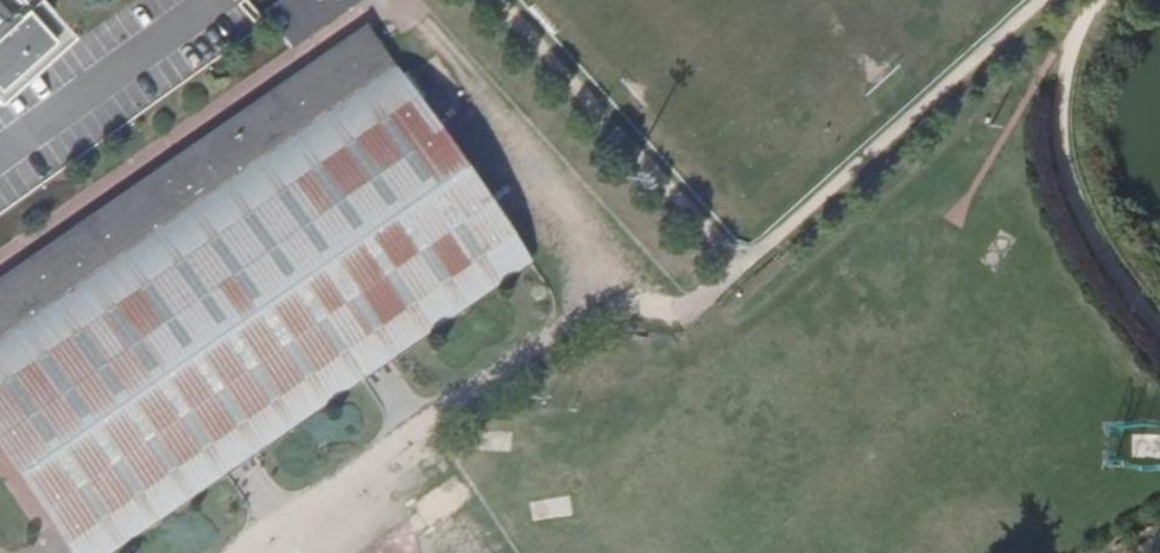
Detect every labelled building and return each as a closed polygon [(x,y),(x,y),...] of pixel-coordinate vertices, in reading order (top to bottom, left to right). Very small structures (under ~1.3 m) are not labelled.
[(32,31),(14,12),(19,7),(13,0),(0,0),(0,60),(32,31)] [(74,552),(111,552),(530,263),(432,121),(368,30),(0,286),(0,448),(35,498),(74,552)]
